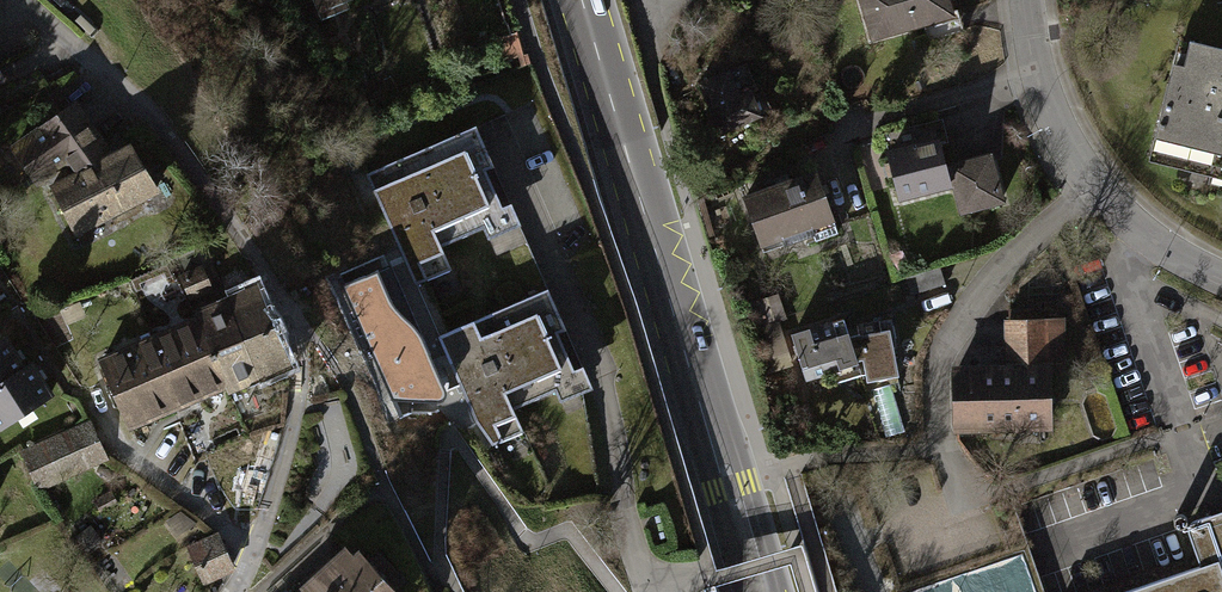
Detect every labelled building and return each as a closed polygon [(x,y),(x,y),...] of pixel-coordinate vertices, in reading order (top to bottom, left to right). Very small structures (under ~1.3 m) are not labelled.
[(869,42),(947,27),(942,0),(861,0),(869,42)] [(1184,52),(1153,166),(1221,184),(1221,62),(1184,52)] [(744,81),(699,95),(711,132),(756,117),(744,81)] [(72,121),(13,155),(32,189),(60,173),(73,195),(51,207),(77,254),(163,204),(136,157),(103,175),(72,121)] [(933,135),(881,152),(899,207),(954,189),(962,216),(1005,202),(987,149),(942,164),(933,135)] [(488,149),(378,184),(413,292),(450,280),(440,249),(513,226),(488,149)] [(805,177),(739,200),(759,257),(825,235),(805,177)] [(205,280),(184,289),(192,308),(213,299),(205,280)] [(253,287),(99,353),(132,428),(286,362),(253,287)] [(547,293),(442,343),(492,445),(527,428),(513,399),(582,366),(547,293)] [(1006,365),(945,365),(946,445),(1047,444),(1046,373),(1082,373),(1081,313),(1005,314),(1006,365)] [(884,327),(846,332),(856,390),(894,385),(884,327)] [(846,332),(784,341),(791,393),(854,383),(846,332)] [(0,354),(0,441),(54,411),(17,344),(0,354)] [(106,465),(90,427),(21,456),(37,494),(106,465)] [(1145,591),(1221,591),(1221,520),(1183,533),(1197,574),(1145,591)] [(217,536),(193,547),(207,579),(231,568),(217,536)] [(346,548),(299,591),(388,591),(346,548)]
